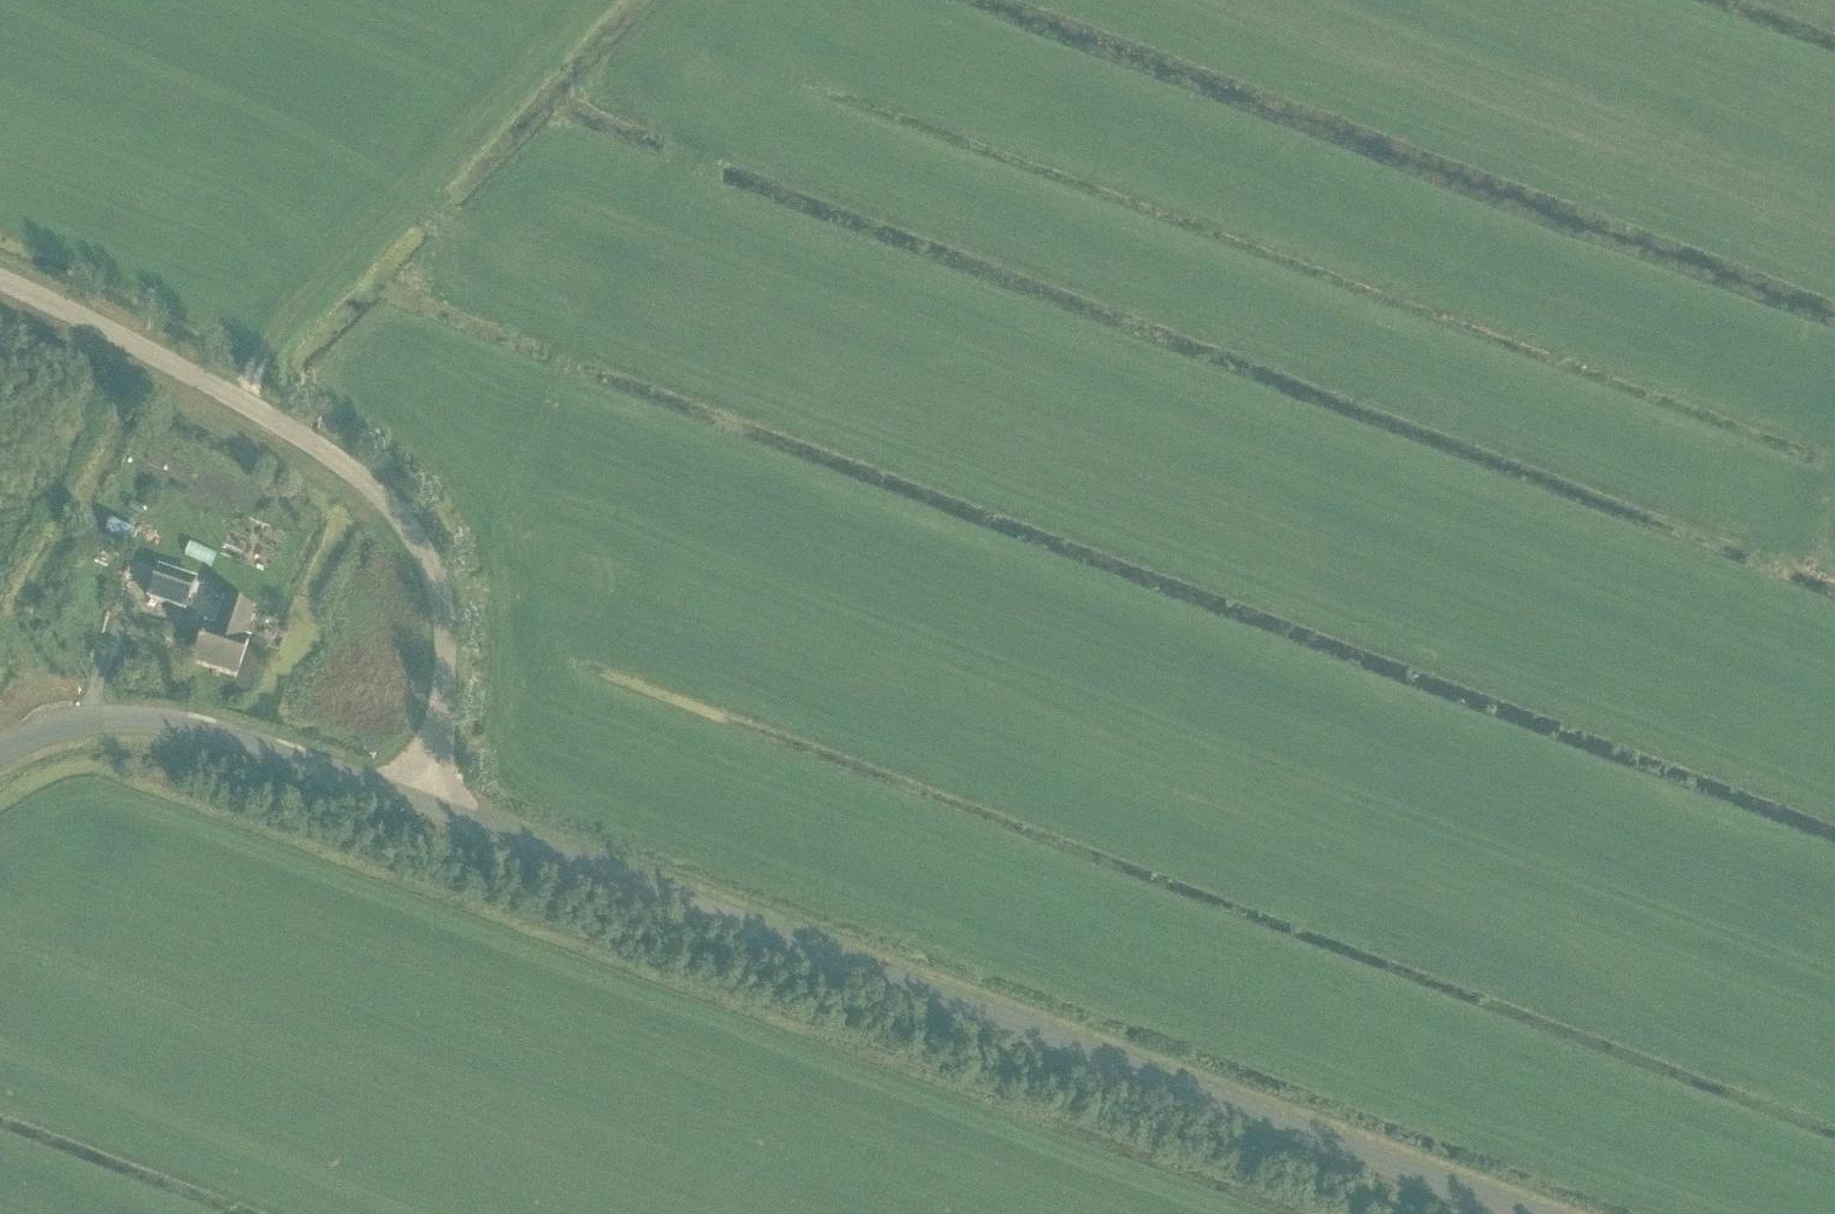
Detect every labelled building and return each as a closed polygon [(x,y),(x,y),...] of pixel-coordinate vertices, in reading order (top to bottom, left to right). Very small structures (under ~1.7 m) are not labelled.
[(124,546),(131,526),(106,518),(99,538),(124,546)] [(147,599),(187,612),(198,580),(158,566),(147,599)] [(206,632),(195,670),(239,682),(250,644),(245,643),(253,615),(223,607),(215,634),(206,632)]
